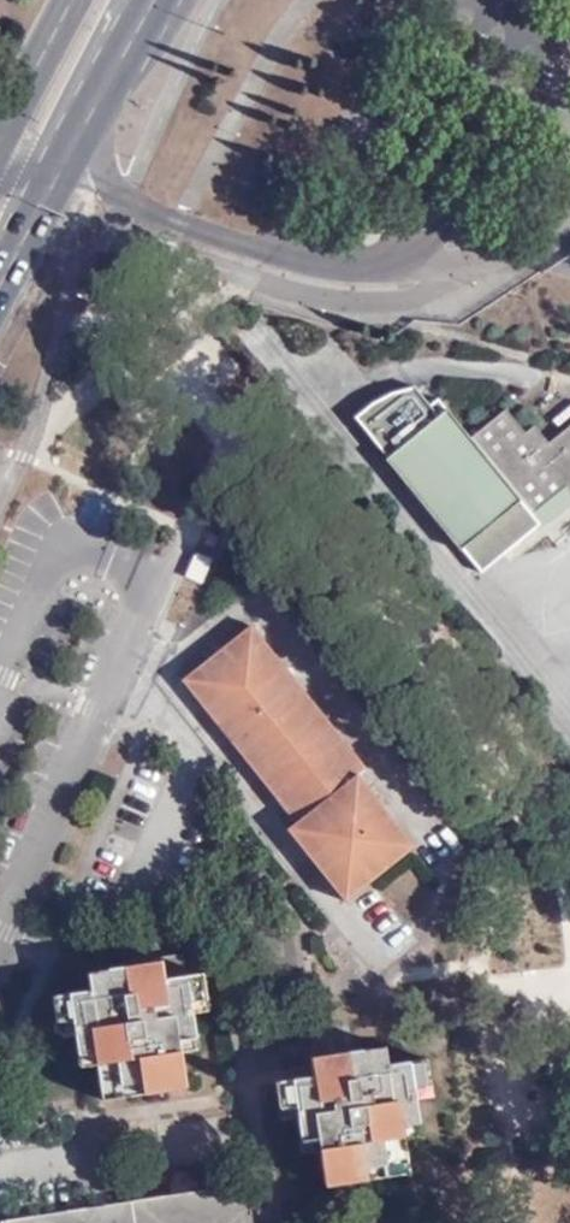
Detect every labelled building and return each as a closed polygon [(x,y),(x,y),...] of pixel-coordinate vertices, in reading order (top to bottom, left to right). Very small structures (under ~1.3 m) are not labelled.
[(479,576),(541,528),(569,506),(569,430),(549,446),(535,428),(525,436),(507,412),(471,441),(439,400),(430,406),(416,388),(363,429),(479,576)] [(265,622),(207,670),(228,697),(220,703),(233,720),(243,711),(259,735),(249,740),(256,749),(267,741),(286,768),(276,773),(288,790),(299,781),(319,810),(311,815),(334,845),(323,851),(335,867),(346,860),(369,885),(427,842),(371,771),(377,762),(265,622)] [(228,697),(207,670),(199,677),(220,703),(228,697)] [(243,711),(233,720),(249,740),(259,735),(243,711)] [(256,749),(276,773),(286,768),(267,741),(256,749)] [(299,781),(288,790),(309,816),(311,815),(319,810),(299,781)] [(311,815),(309,816),(303,825),(323,851),(334,845),(311,815)] [(356,894),(369,885),(346,860),(335,867),(356,894)] [(168,978),(192,974),(187,948),(126,958),(129,964),(134,992),(168,990),(168,978)] [(208,971),(192,974),(168,978),(168,990),(134,992),(129,964),(91,971),(93,989),(55,996),(60,1021),(77,1017),(79,1030),(82,1051),(102,1049),(103,1063),(108,1098),(188,1086),(183,1052),(181,1036),(201,1033),(198,1012),(213,1010),(208,971)] [(77,1017),(60,1021),(61,1031),(79,1030),(77,1017)] [(202,1049),(201,1033),(181,1036),(183,1052),(202,1049)] [(85,1065),(103,1063),(102,1049),(82,1051),(85,1065)] [(295,1084),(294,1084),(279,1087),(287,1123),(301,1121),(306,1143),(323,1141),(325,1156),(330,1187),(410,1173),(405,1143),(403,1130),(421,1128),(418,1104),(415,1091),(430,1088),(424,1066),(388,1070),(384,1051),(347,1059),(353,1085),(322,1091),(319,1078),(295,1084)] [(292,1072),(294,1084),(295,1084),(319,1078),(322,1091),(353,1085),(347,1059),(346,1051),(314,1060),(316,1068),(292,1072)] [(415,1091),(418,1104),(432,1101),(430,1088),(415,1091)] [(403,1130),(405,1143),(422,1141),(421,1128),(403,1130)] [(323,1141),(306,1143),(308,1157),(325,1156),(323,1141)] [(254,1182),(9,1218),(10,1222),(260,1222),(254,1182)]
